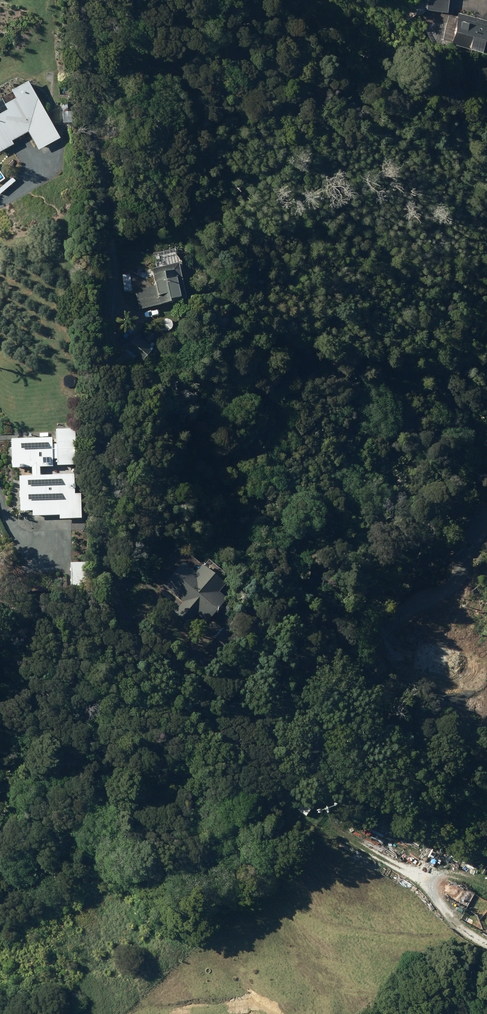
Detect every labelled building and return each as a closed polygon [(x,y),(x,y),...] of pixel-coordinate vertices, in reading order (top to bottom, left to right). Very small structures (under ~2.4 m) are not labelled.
[(427,8),(447,10),(448,0),(427,0),(427,8)] [(412,7),(403,12),(407,19),(416,13),(412,7)] [(458,12),(456,17),(448,15),(441,40),(486,52),(486,20),(458,12)] [(12,142),(10,139),(27,129),(37,148),(59,136),(27,78),(10,87),(15,96),(4,102),(7,108),(0,111),(0,149),(12,142)] [(62,102),(62,121),(72,121),(72,102),(62,102)] [(151,270),(155,287),(135,291),(139,309),(185,299),(177,264),(151,270)] [(123,352),(138,365),(152,349),(137,336),(123,352)] [(31,467),(31,476),(18,477),(18,479),(13,479),(14,509),(19,508),(19,512),(31,511),(32,516),(62,515),(62,500),(73,500),(73,475),(39,476),(38,467),(52,467),(52,459),(56,459),(56,460),(75,460),(74,429),(55,429),(55,444),(51,444),(51,438),(10,440),(10,447),(8,447),(8,461),(11,461),(11,468),(31,467)] [(182,602),(174,612),(188,624),(196,615),(205,623),(225,600),(217,593),(223,585),(200,566),(194,573),(181,563),(162,586),(182,602)] [(80,574),(79,584),(87,585),(88,574),(80,574)] [(301,803),(296,810),(305,817),(310,810),(301,803)]
